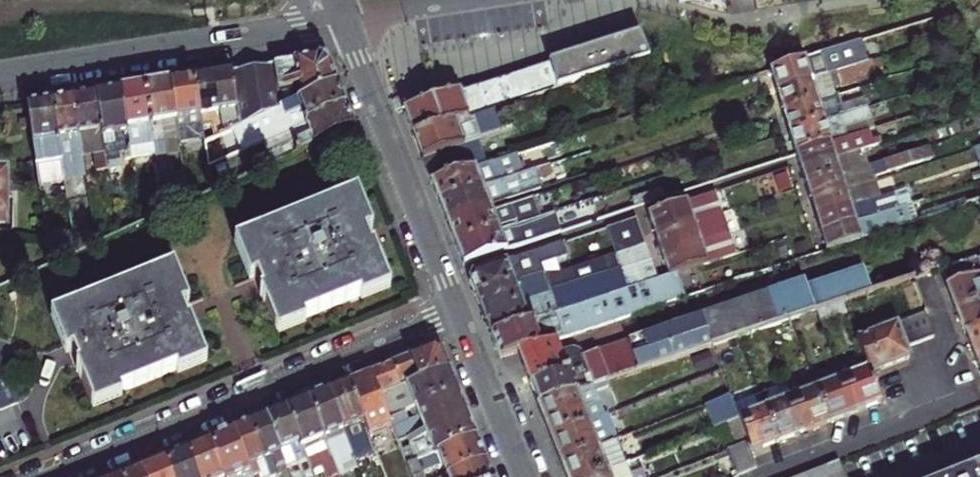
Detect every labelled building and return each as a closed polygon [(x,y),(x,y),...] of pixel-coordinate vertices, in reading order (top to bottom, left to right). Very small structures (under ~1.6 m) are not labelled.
[(420,136),(507,107),(513,105),(658,56),(648,29),(482,85),(410,109),(420,136)] [(842,51),(840,45),(776,66),(782,86),(832,69),(829,56),(842,51)] [(882,67),(878,54),(844,65),(848,78),(882,67)] [(300,97),(337,81),(329,62),(320,56),(232,71),(238,107),(241,123),(244,122),(284,105),(280,90),(299,81),(302,89),(298,91),(300,97)] [(839,90),(832,69),(782,86),(788,106),(839,90)] [(219,110),(238,107),(232,71),(212,74),(219,110)] [(193,77),(199,114),(219,110),(212,74),(193,77)] [(202,129),(199,114),(193,77),(170,81),(176,117),(183,117),(186,137),(194,136),(193,130),(202,129)] [(145,85),(155,139),(157,151),(169,149),(167,138),(180,136),(176,117),(170,81),(145,85)] [(337,81),(300,97),(284,105),(244,122),(249,133),(286,117),(290,127),(345,103),(337,81)] [(300,97),(298,91),(302,89),(299,81),(280,90),(284,105),(300,97)] [(120,89),(130,144),(155,139),(145,85),(120,89)] [(94,93),(106,160),(108,166),(125,163),(124,155),(132,154),(130,144),(120,89),(94,93)] [(795,128),(845,112),(839,90),(788,106),(795,128)] [(859,107),(873,103),(868,92),(855,96),(859,107)] [(73,97),(81,147),(97,144),(98,149),(92,153),(93,162),(106,160),(94,93),(73,97)] [(51,100),(60,151),(75,148),(75,154),(82,152),(81,147),(73,97),(51,100)] [(845,112),(795,128),(802,150),(852,133),(849,123),(894,108),(891,97),(873,103),(859,107),(845,112)] [(64,177),(60,151),(51,100),(27,104),(29,120),(30,128),(39,184),(47,183),(46,180),(64,177)] [(345,103),(290,127),(266,138),(270,148),(257,154),(262,166),(305,147),(330,135),(354,124),(345,103)] [(420,136),(437,182),(487,165),(479,144),(486,141),(480,128),(511,117),(507,107),(420,136)] [(897,118),(894,108),(849,123),(852,133),(890,120),(897,118)] [(241,123),(228,129),(222,132),(216,134),(204,140),(207,156),(235,143),(238,150),(266,138),(290,127),(286,117),(249,133),(244,122),(241,123)] [(29,120),(22,121),(23,129),(30,128),(29,120)] [(852,133),(802,150),(806,165),(883,139),(902,133),(901,128),(894,130),(890,120),(852,133)] [(883,139),(806,165),(811,180),(861,163),(877,158),(888,154),(883,139)] [(235,143),(207,156),(208,164),(238,150),(235,143)] [(917,156),(913,146),(888,154),(877,158),(881,168),(917,156)] [(487,165),(437,182),(445,201),(501,182),(496,170),(511,165),(510,157),(487,165)] [(811,180),(816,196),(866,180),(861,163),(811,180)] [(501,182),(445,201),(452,220),(496,205),(549,187),(545,177),(557,172),(555,164),(501,182)] [(866,180),(816,196),(821,213),(871,197),(866,180)] [(275,328),(388,281),(351,191),(239,238),(275,328)] [(720,191),(653,214),(660,234),(711,216),(726,211),(720,191)] [(453,222),(461,244),(546,215),(540,197),(497,211),(497,208),(496,205),(452,220),(453,222)] [(871,197),(821,213),(825,228),(875,212),(871,197)] [(892,217),(894,224),(919,216),(916,208),(892,217)] [(461,244),(469,264),(565,231),(558,210),(555,212),(546,215),(461,244)] [(733,232),(726,211),(711,216),(718,237),(733,232)] [(875,212),(825,228),(831,246),(880,229),(875,212)] [(711,216),(660,234),(667,254),(718,237),(711,216)] [(611,228),(620,254),(651,244),(648,238),(641,217),(611,228)] [(740,252),(733,232),(718,237),(725,257),(740,252)] [(718,237),(667,254),(673,274),(682,271),(725,257),(718,237)] [(475,279),(481,295),(529,279),(528,276),(531,275),(530,271),(539,268),(540,264),(584,248),(581,238),(478,272),(475,279)] [(651,244),(620,254),(625,270),(656,260),(655,258),(651,244)] [(959,308),(979,300),(979,256),(944,268),(959,308)] [(769,327),(794,319),(821,310),(848,301),(905,281),(898,259),(868,269),(867,266),(818,283),(815,276),(635,340),(645,368),(717,345),(744,336),(769,327)] [(625,270),(631,288),(662,278),(656,260),(625,270)] [(88,404),(204,356),(167,266),(53,313),(88,404)] [(662,278),(631,288),(612,295),(614,301),(618,300),(624,302),(642,296),(647,309),(690,294),(682,271),(673,274),(662,278)] [(481,295),(489,315),(552,294),(546,274),(529,279),(481,295)] [(552,294),(489,315),(496,333),(559,312),(585,304),(583,300),(580,301),(575,287),(552,294)] [(959,308),(969,332),(979,328),(979,300),(959,308)] [(523,351),(562,338),(607,322),(604,312),(563,325),(559,312),(496,333),(505,357),(523,351)] [(929,313),(862,338),(868,354),(876,374),(915,358),(910,348),(937,337),(929,313)] [(969,332),(975,348),(979,346),(979,328),(969,332)] [(523,351),(536,382),(567,372),(570,380),(578,377),(582,388),(645,368),(635,340),(596,353),(591,348),(585,346),(580,346),(567,351),(562,338),(523,351)] [(418,381),(450,367),(443,349),(434,344),(372,370),(382,396),(396,390),(394,383),(416,374),(418,381)] [(0,355),(0,410),(26,399),(7,352),(0,355)] [(886,400),(876,374),(868,354),(841,364),(859,411),(886,400)] [(859,411),(841,364),(815,374),(833,421),(859,411)] [(402,413),(418,407),(459,390),(450,367),(418,381),(396,390),(382,396),(386,406),(397,401),(402,413)] [(389,412),(386,406),(382,396),(372,370),(350,379),(372,432),(393,423),(391,418),(389,412)] [(567,372),(536,382),(543,400),(582,388),(578,377),(570,380),(567,372)] [(808,431),(833,421),(815,374),(790,384),(808,431)] [(372,432),(350,379),(329,388),(357,457),(379,448),(372,432)] [(808,431),(790,384),(765,393),(783,441),(808,431)] [(362,467),(357,457),(329,388),(309,397),(331,450),(335,458),(342,475),(362,467)] [(582,388),(543,400),(556,433),(594,419),(582,388)] [(407,424),(402,413),(396,416),(391,418),(393,423),(401,441),(469,414),(465,404),(459,390),(418,407),(423,417),(407,424)] [(783,441),(765,393),(750,399),(746,390),(736,393),(745,417),(755,441),(758,450),(783,441)] [(309,397),(288,405),(311,460),(322,455),(325,462),(335,458),(331,450),(309,397)] [(730,397),(705,408),(715,432),(740,421),(730,397)] [(289,467),(300,462),(306,476),(318,476),(311,460),(288,405),(267,414),(289,467)] [(611,412),(594,419),(556,433),(567,459),(621,438),(611,412)] [(289,467),(267,414),(250,421),(270,469),(281,464),(283,471),(282,475),(282,476),(293,476),(289,467)] [(469,414),(401,441),(404,447),(410,462),(477,434),(469,414)] [(250,421),(234,428),(254,476),(267,476),(272,475),(270,469),(250,421)] [(234,428),(211,438),(227,476),(254,476),(234,428)] [(477,434),(410,462),(414,473),(442,462),(447,474),(486,457),(477,434)] [(199,476),(227,476),(211,438),(201,442),(187,448),(199,476)] [(574,476),(588,476),(631,461),(621,438),(567,459),(574,476)] [(755,441),(736,448),(745,471),(763,464),(758,450),(755,441)] [(187,448),(166,456),(174,476),(199,476),(187,448)] [(147,476),(174,476),(166,456),(142,467),(147,476)] [(486,457),(447,474),(448,476),(494,476),(486,457)] [(839,476),(852,476),(845,460),(834,464),(839,476)] [(588,476),(637,476),(631,461),(588,476)] [(293,476),(306,476),(300,462),(289,467),(293,476)] [(824,476),(839,476),(834,464),(821,469),(824,476)] [(952,476),(979,476),(979,465),(952,476)] [(121,476),(147,476),(142,467),(121,476)]
